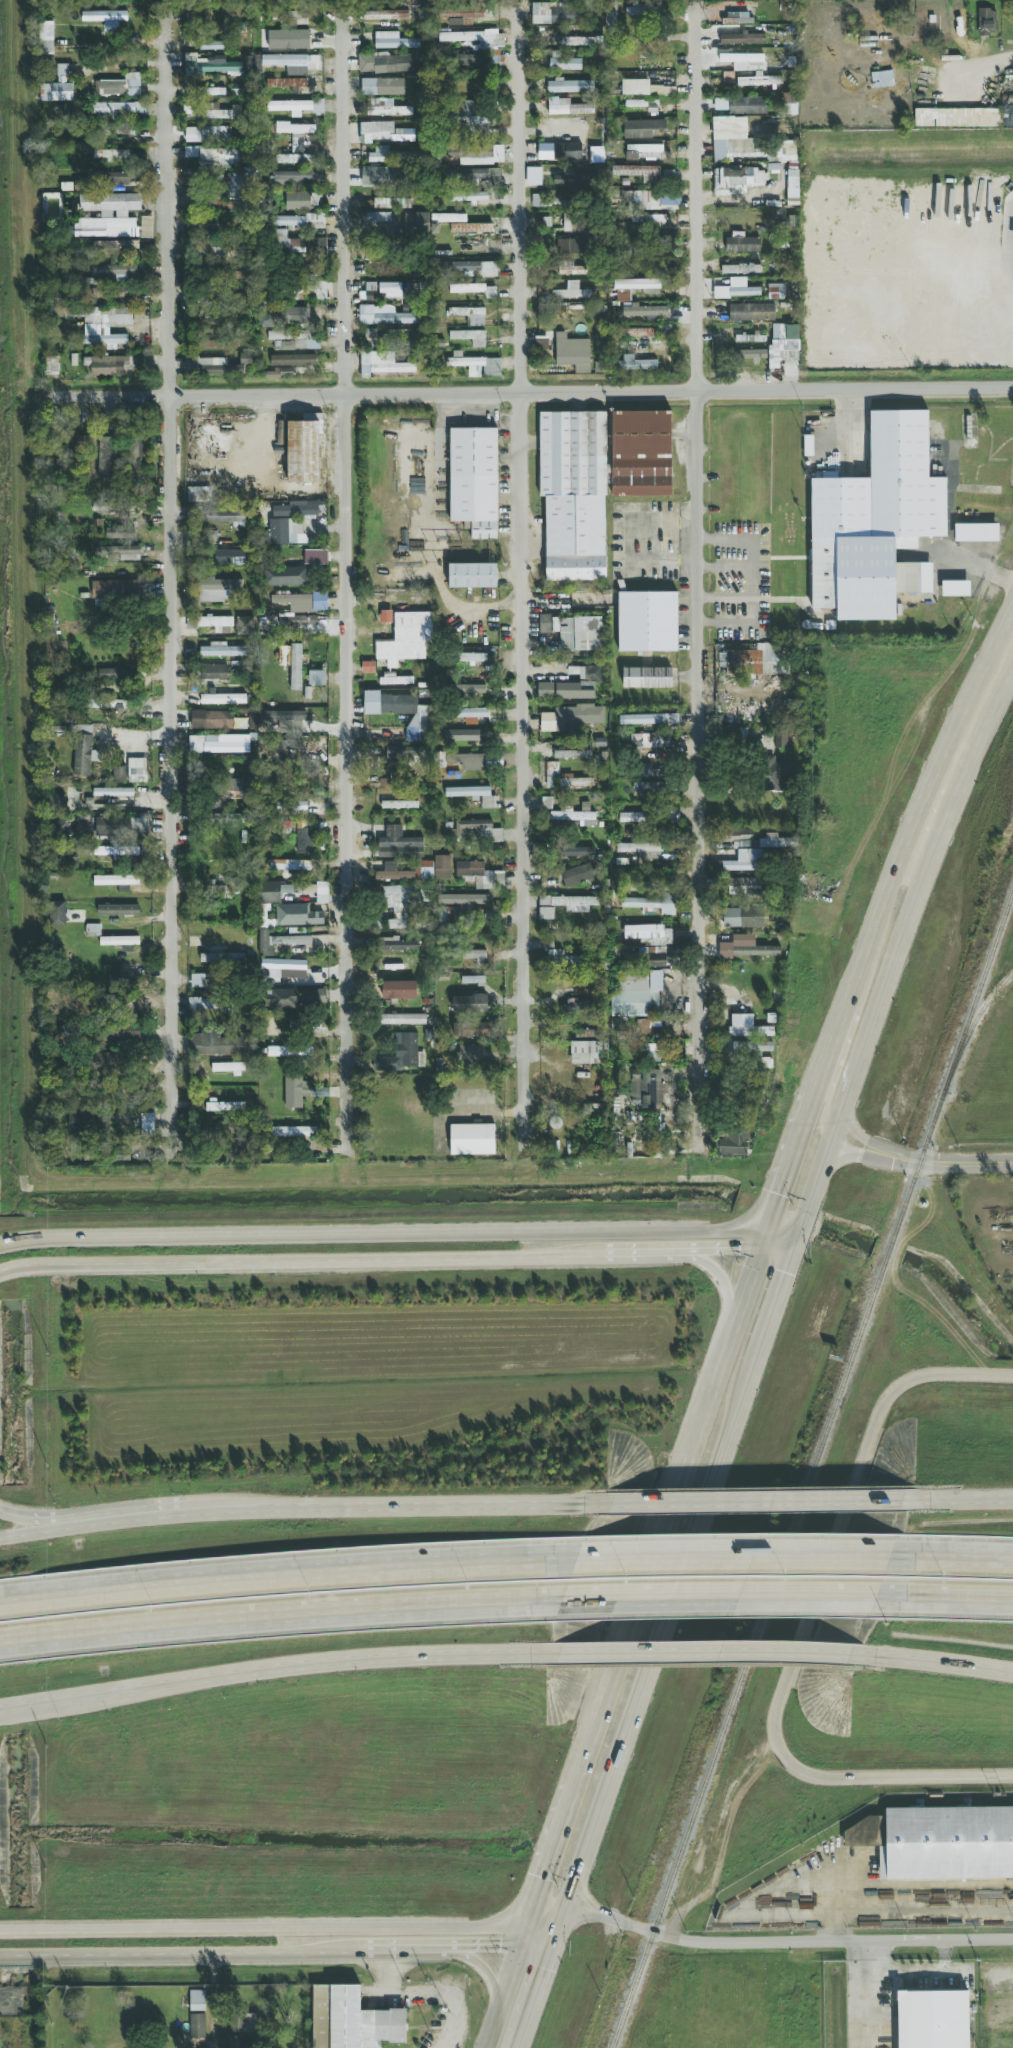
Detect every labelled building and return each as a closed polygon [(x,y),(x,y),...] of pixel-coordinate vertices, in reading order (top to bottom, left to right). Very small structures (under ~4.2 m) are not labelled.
[(483,19),(483,0),(470,0),(470,5),(442,5),(442,20),(448,19),(448,26),(471,26),(471,19),(483,19)] [(531,3),(532,25),(584,24),(583,2),(531,3)] [(616,27),(617,2),(606,2),(605,27),(616,27)] [(625,17),(659,18),(659,9),(626,8),(625,17)] [(978,10),(979,36),(997,35),(997,9),(978,10)] [(409,11),(363,12),(363,20),(409,19),(409,11)] [(82,22),(103,22),(103,31),(118,31),(118,22),(127,22),(127,12),(82,12),(82,22)] [(751,23),(751,12),(727,13),(727,24),(751,23)] [(53,22),(39,22),(39,55),(54,55),(53,22)] [(268,31),(268,50),(309,49),(309,30),(268,31)] [(439,32),(439,42),(460,42),(460,51),(504,50),(503,31),(439,32)] [(399,32),(374,33),(375,49),(420,49),(420,39),(399,39),(399,32)] [(742,35),(720,35),(720,45),(765,44),(765,33),(742,34),(742,35)] [(561,38),(561,46),(602,47),(602,38),(561,38)] [(199,50),(224,51),(225,43),(200,42),(199,50)] [(184,77),(205,77),(205,74),(242,74),(242,61),(197,61),(197,53),(184,53),(184,77)] [(359,73),(412,73),(412,54),(359,55),(359,73)] [(764,54),(719,55),(719,63),(733,63),(733,71),(765,71),(764,54)] [(286,76),(307,76),(307,70),(321,70),(321,56),(261,55),(261,66),(286,66),(286,76)] [(485,55),(456,56),(457,71),(485,70),(485,55)] [(581,59),(549,58),(549,70),(581,71),(581,59)] [(71,65),(56,65),(57,84),(39,84),(40,102),(71,101),(71,65)] [(755,78),(737,79),(737,87),(783,85),(783,76),(762,77),(762,71),(755,72),(755,78)] [(140,73),(124,74),(124,80),(95,81),(96,96),(140,96),(140,73)] [(306,78),(267,80),(267,89),(306,87),(306,78)] [(404,79),(361,79),(361,95),(404,95),(404,79)] [(593,81),(547,80),(547,93),(593,94),(593,81)] [(650,95),(649,80),(621,80),(622,96),(650,95)] [(651,95),(669,95),(669,87),(651,87),(651,95)] [(570,105),(569,98),(548,98),(548,115),(593,114),(593,104),(570,105)] [(766,115),(766,98),(728,98),(728,115),(766,115)] [(412,107),(393,107),(393,100),(367,99),(367,115),(412,116),(412,107)] [(291,111),(291,118),(301,118),(301,113),(324,112),(323,101),(266,101),(266,112),(291,111)] [(489,133),(489,110),(482,110),(482,101),(457,101),(457,125),(476,125),(476,133),(489,133)] [(783,115),(796,115),(796,101),(783,101),(783,115)] [(88,104),(88,114),(111,114),(111,118),(146,118),(146,103),(88,104)] [(240,119),(240,106),(232,106),(232,111),(218,111),(218,105),(183,105),(183,119),(240,119)] [(914,110),(915,128),(999,127),(999,109),(914,110)] [(666,121),(624,121),(624,140),(652,139),(652,131),(666,130),(666,121)] [(415,142),(415,130),(394,130),(394,122),(362,122),(362,142),(415,142)] [(303,134),(315,134),(315,124),(275,124),(275,134),(291,134),(292,154),(303,153),(303,134)] [(185,142),(228,142),(228,128),(186,127),(185,142)] [(713,160),(761,159),(761,151),(753,152),(753,139),(713,139),(713,160)] [(582,144),(538,143),(537,160),(581,161),(582,144)] [(662,160),(662,145),(627,146),(627,160),(662,160)] [(413,153),(389,153),(389,146),(375,146),(375,153),(368,153),(368,162),(414,162),(413,153)] [(460,165),(503,165),(503,147),(459,147),(460,165)] [(214,165),(213,148),(184,148),(184,158),(200,157),(200,166),(214,165)] [(238,166),(239,149),(219,149),(218,165),(238,166)] [(459,160),(459,149),(445,149),(446,161),(459,160)] [(128,159),(128,150),(101,151),(101,158),(107,158),(107,160),(128,159)] [(659,167),(612,166),(612,176),(659,177),(659,167)] [(361,185),(408,186),(409,169),(361,168),(361,185)] [(541,168),(526,168),(526,186),(542,186),(541,168)] [(758,168),(714,168),(714,196),(746,196),(746,188),(758,187),(758,168)] [(442,171),(443,185),(477,184),(477,180),(486,179),(487,186),(499,185),(499,169),(442,171)] [(554,186),(595,185),(594,175),(572,175),(572,169),(563,170),(563,175),(553,175),(554,186)] [(787,175),(786,198),(797,198),(799,172),(788,171),(787,175)] [(139,172),(106,173),(107,185),(139,184),(139,172)] [(274,173),(275,186),(312,185),(312,172),(274,173)] [(226,211),(250,210),(249,174),(225,175),(226,211)] [(449,201),(487,202),(488,193),(450,192),(449,201)] [(286,193),(286,210),(310,210),(310,206),(322,206),(322,194),(286,193)] [(74,238),(137,237),(137,218),(127,218),(127,211),(141,211),(141,195),(79,195),(80,212),(100,212),(100,219),(74,219),(74,238)] [(532,206),(572,208),(572,198),(532,197),(532,206)] [(374,208),(406,209),(407,200),(374,199),(374,208)] [(391,213),(366,213),(366,222),(391,222),(391,213)] [(430,214),(405,213),(404,234),(429,235),(430,214)] [(563,233),(577,233),(577,213),(563,213),(563,233)] [(493,224),(466,224),(466,215),(431,214),(431,223),(451,223),(451,233),(492,234),(493,224)] [(275,226),(324,228),(324,217),(275,215),(275,226)] [(152,239),(152,218),(141,217),(140,239),(152,239)] [(725,238),(725,253),(760,252),(760,238),(744,238),(744,232),(731,232),(731,238),(725,238)] [(326,239),(310,238),(310,256),(326,256),(326,239)] [(585,238),(558,239),(559,255),(585,254),(585,238)] [(440,263),(440,273),(463,273),(463,277),(472,277),(497,276),(497,262),(440,263)] [(585,276),(586,265),(559,264),(558,275),(585,276)] [(116,275),(116,282),(127,282),(127,275),(137,275),(136,265),(91,266),(91,276),(116,275)] [(761,274),(761,265),(721,265),(721,274),(761,274)] [(714,298),(760,297),(760,288),(747,288),(746,278),(729,278),(730,287),(713,287),(714,298)] [(660,279),(615,280),(615,302),(630,302),(630,289),(660,289),(660,279)] [(552,299),(591,299),(591,290),(579,290),(579,281),(566,281),(567,290),(551,291),(552,299)] [(365,301),(376,302),(377,283),(366,282),(365,301)] [(379,284),(378,298),(413,299),(413,284),(379,284)] [(784,284),(767,285),(768,300),(785,299),(784,284)] [(450,293),(486,293),(486,299),(496,299),(496,285),(450,286),(450,293)] [(110,298),(132,298),(132,288),(110,288),(110,298)] [(637,307),(637,303),(621,304),(622,318),(668,317),(668,307),(637,307)] [(775,305),(729,304),(729,321),(774,323),(775,305)] [(360,325),(419,324),(419,314),(400,314),(400,306),(359,307),(360,325)] [(284,309),(285,326),(311,324),(310,316),(324,315),(323,307),(284,309)] [(83,345),(107,345),(107,350),(116,351),(117,345),(127,345),(128,335),(109,335),(109,325),(132,326),(132,309),(64,308),(63,318),(84,318),(83,345)] [(468,309),(446,308),(446,316),(468,317),(468,309)] [(485,309),(471,308),(470,327),(484,327),(485,309)] [(799,325),(772,325),(772,345),(769,345),(768,369),(779,370),(779,362),(798,362),(799,325)] [(365,329),(364,348),(376,348),(376,330),(365,329)] [(658,329),(629,329),(629,337),(658,338),(658,329)] [(408,330),(387,330),(387,343),(408,343),(408,330)] [(485,331),(449,332),(449,340),(473,340),(473,348),(485,348),(485,331)] [(566,340),(566,332),(555,333),(556,367),(568,367),(568,374),(590,374),(589,340),(566,340)] [(767,359),(766,350),(731,351),(732,359),(767,359)] [(370,374),(415,372),(415,363),(395,363),(395,352),(360,353),(361,379),(370,378),(370,374)] [(240,365),(253,365),(252,354),(240,354),(240,365)] [(271,366),(316,366),(316,355),(270,356),(271,366)] [(657,361),(633,360),(633,355),(621,355),(621,369),(657,370),(657,361)] [(91,377),(124,376),(124,366),(135,366),(135,360),(138,360),(138,356),(91,357),(91,377)] [(227,358),(185,359),(186,375),(228,374),(227,358)] [(445,367),(483,367),(483,377),(501,377),(500,358),(445,359),(445,367)] [(672,496),(671,411),(611,412),(613,497),(672,496)] [(869,479),(837,479),(837,472),(811,472),(811,609),(836,609),(836,621),(895,621),(895,594),(933,594),(933,563),(895,564),(895,550),(918,549),(918,538),(947,538),(946,478),(928,478),(928,411),(869,411),(869,479)] [(605,412),(539,413),(540,497),(545,497),(546,581),(606,581),(605,412)] [(318,434),(323,434),(322,421),(287,422),(288,483),(319,483),(318,434)] [(497,429),(450,429),(450,522),(471,522),(471,540),(497,540),(497,429)] [(813,457),(813,436),(804,436),(804,457),(813,457)] [(115,479),(117,438),(98,438),(97,479),(115,479)] [(187,502),(210,503),(210,488),(187,487),(187,502)] [(318,501),(289,502),(289,507),(272,507),(273,518),(318,517),(318,501)] [(93,512),(131,511),(131,502),(93,503),(93,512)] [(245,512),(200,511),(200,525),(245,526),(245,512)] [(269,520),(270,545),(305,544),(304,519),(269,520)] [(999,542),(998,524),(954,524),(955,542),(999,542)] [(101,556),(119,556),(119,561),(142,561),(141,546),(100,547),(101,556)] [(245,551),(215,550),(214,565),(244,566),(245,551)] [(327,551),(305,550),(305,565),(327,565),(327,551)] [(497,588),(497,564),(448,564),(448,589),(497,588)] [(267,587),(307,586),(307,567),(266,568),(267,587)] [(200,580),(201,602),(230,601),(230,591),(242,591),(242,579),(200,580)] [(92,581),(92,598),(136,599),(137,582),(92,581)] [(969,581),(941,582),(942,597),(969,597),(969,581)] [(139,596),(151,596),(151,584),(139,584),(139,596)] [(676,592),(618,593),(618,653),(677,652),(676,592)] [(327,593),(271,594),(271,604),(290,603),(290,612),(327,612),(327,593)] [(380,624),(392,624),(392,611),(381,611),(380,624)] [(393,613),(393,642),(377,642),(377,668),(397,668),(397,660),(425,660),(425,645),(433,645),(433,613),(393,613)] [(317,615),(279,616),(279,628),(299,628),(299,635),(318,634),(317,615)] [(561,652),(599,651),(598,616),(538,618),(539,633),(560,633),(561,652)] [(254,635),(254,617),(236,617),(237,635),(254,635)] [(232,618),(198,618),(198,627),(220,627),(220,631),(232,631),(232,618)] [(560,650),(559,634),(539,634),(540,651),(560,650)] [(226,642),(210,642),(210,647),(199,648),(199,657),(245,657),(245,647),(226,647),(226,642)] [(290,691),(301,691),(302,645),(291,645),(290,691)] [(788,675),(789,645),(757,645),(757,651),(738,651),(738,646),(727,646),(727,652),(718,652),(718,668),(724,669),(724,675),(788,675)] [(486,654),(461,654),(461,662),(469,662),(469,664),(486,664),(486,654)] [(227,665),(200,665),(200,681),(227,680),(227,665)] [(601,667),(579,666),(579,681),(600,681),(601,667)] [(99,669),(100,681),(134,680),(133,668),(99,669)] [(672,688),(672,668),(623,668),(623,688),(672,688)] [(325,685),(325,671),(309,671),(308,685),(325,685)] [(412,677),(395,678),(395,673),(381,673),(381,685),(413,684),(412,677)] [(457,693),(485,694),(486,684),(457,682),(457,693)] [(594,700),(595,684),(539,682),(538,699),(594,700)] [(380,715),(380,691),(363,691),(364,715),(380,715)] [(201,705),(246,704),(246,695),(201,695),(201,705)] [(407,742),(432,742),(433,707),(418,706),(418,696),(381,695),(381,714),(408,714),(407,742)] [(130,709),(130,699),(88,699),(88,708),(130,709)] [(540,732),(555,732),(555,726),(579,726),(579,723),(601,724),(601,709),(587,709),(588,707),(555,706),(555,714),(541,713),(540,732)] [(477,725),(477,718),(489,718),(489,709),(457,709),(457,719),(469,718),(469,725),(477,725)] [(233,730),(233,712),(191,711),(191,729),(233,730)] [(304,721),(304,711),(260,712),(260,722),(304,721)] [(678,724),(678,714),(619,716),(619,726),(678,724)] [(443,731),(443,742),(480,741),(480,730),(443,731)] [(787,749),(787,732),(776,732),(775,748),(787,749)] [(631,749),(670,749),(670,734),(631,734),(631,749)] [(249,735),(189,736),(189,753),(249,752),(249,735)] [(91,751),(92,736),(75,736),(74,776),(90,777),(91,762),(101,762),(101,752),(91,751)] [(386,763),(425,764),(426,748),(387,747),(386,763)] [(554,758),(590,759),(590,752),(554,751),(554,758)] [(503,754),(454,755),(455,771),(503,770),(503,754)] [(791,777),(791,764),(774,763),(775,756),(763,756),(762,792),(782,792),(783,777),(791,777)] [(128,783),(146,783),(146,759),(128,759),(128,783)] [(559,762),(546,762),(547,788),(553,788),(553,775),(559,775),(559,762)] [(651,764),(634,764),(634,777),(662,778),(662,770),(651,770),(651,764)] [(125,767),(113,767),(114,781),(126,781),(125,767)] [(391,779),(380,779),(379,786),(400,787),(401,774),(391,774),(391,779)] [(573,774),(560,775),(560,788),(593,788),(593,779),(573,779),(573,774)] [(243,799),(242,779),(220,779),(220,788),(214,789),(215,809),(226,808),(225,800),(243,799)] [(445,799),(480,798),(480,809),(495,809),(495,796),(490,796),(490,787),(445,788),(445,799)] [(93,796),(133,798),(134,789),(93,788),(93,796)] [(64,795),(50,795),(49,808),(64,809),(64,795)] [(541,810),(552,810),(552,798),(541,798),(541,810)] [(579,821),(579,827),(595,827),(595,813),(590,813),(589,802),(581,803),(581,812),(572,813),(572,807),(564,807),(564,812),(549,812),(549,821),(579,821)] [(667,823),(680,822),(679,807),(666,808),(667,823)] [(619,813),(619,823),(646,822),(646,813),(619,813)] [(209,823),(245,824),(245,815),(209,814),(209,823)] [(149,833),(148,818),(96,818),(97,835),(129,835),(129,833),(149,833)] [(492,820),(454,821),(455,840),(463,840),(463,830),(479,830),(479,841),(503,841),(502,829),(492,829),(492,820)] [(424,838),(402,838),(402,826),(386,825),(385,838),(378,838),(378,858),(423,859),(424,838)] [(297,854),(314,853),(314,828),(296,829),(297,854)] [(761,848),(794,848),(794,839),(777,839),(777,834),(765,834),(765,839),(754,840),(753,836),(733,836),(733,851),(737,851),(738,862),(717,862),(717,872),(761,871),(761,848)] [(617,843),(616,853),(638,853),(638,860),(674,860),(675,844),(617,843)] [(94,856),(138,855),(138,845),(94,846),(94,856)] [(595,846),(561,847),(561,858),(595,857),(595,846)] [(434,879),(450,879),(449,856),(434,856),(434,879)] [(310,871),(310,860),(269,861),(269,871),(310,871)] [(396,862),(383,862),(384,871),(374,871),(375,881),(414,880),(414,872),(397,872),(396,862)] [(433,862),(419,862),(419,880),(433,880),(433,862)] [(484,862),(456,863),(456,877),(475,876),(475,890),(504,889),(504,871),(484,872),(484,862)] [(562,869),(563,886),(601,882),(600,865),(562,869)] [(94,876),(94,886),(139,885),(138,875),(94,876)] [(760,878),(728,879),(729,897),(760,897),(760,878)] [(205,880),(205,895),(222,895),(222,899),(236,899),(235,880),(205,880)] [(280,882),(261,883),(261,904),(281,903),(280,882)] [(328,903),(328,882),(316,882),(316,903),(328,903)] [(382,887),(383,909),(393,909),(393,920),(387,920),(387,929),(410,929),(410,904),(416,904),(415,886),(382,887)] [(489,896),(439,894),(439,905),(488,907),(489,896)] [(621,908),(647,909),(647,911),(661,911),(661,916),(675,916),(675,895),(621,895),(621,908)] [(599,898),(539,897),(539,920),(553,920),(554,906),(565,906),(565,913),(589,913),(589,906),(599,906),(599,898)] [(65,902),(49,902),(50,927),(66,926),(65,902)] [(276,905),(277,926),(324,925),(323,912),(309,913),(309,904),(276,905)] [(140,906),(98,905),(98,916),(140,916),(140,906)] [(276,928),(276,920),(268,920),(268,905),(260,905),(260,928),(276,928)] [(438,923),(453,923),(453,908),(437,908),(438,923)] [(764,928),(763,910),(728,911),(728,929),(764,928)] [(100,924),(86,925),(87,937),(101,937),(100,924)] [(624,940),(651,939),(651,945),(672,945),(672,926),(624,927),(624,940)] [(311,936),(269,937),(269,929),(259,930),(259,947),(312,946),(311,936)] [(719,959),(732,959),(732,957),(780,956),(780,947),(755,947),(755,935),(732,935),(733,943),(719,943),(719,959)] [(139,937),(99,937),(99,946),(139,945),(139,937)] [(380,952),(418,950),(418,941),(399,941),(399,938),(380,938),(380,952)] [(665,967),(665,948),(645,948),(645,968),(665,967)] [(485,962),(485,951),(464,950),(464,962),(485,962)] [(563,957),(563,950),(548,950),(548,966),(584,967),(584,957),(563,957)] [(244,962),(244,954),(200,954),(200,963),(244,962)] [(306,979),(306,961),(261,960),(261,978),(306,979)] [(135,985),(135,971),(109,970),(108,984),(135,985)] [(658,991),(650,991),(650,971),(612,972),(612,1017),(659,1016),(658,991)] [(205,974),(190,975),(191,988),(218,988),(217,980),(205,980),(205,974)] [(416,999),(416,982),(382,982),(382,1000),(416,999)] [(575,995),(595,995),(595,982),(575,982),(575,995)] [(297,1010),(297,1005),(327,1005),(327,990),(268,990),(268,1010),(297,1010)] [(452,1013),(488,1012),(487,996),(451,997),(452,1013)] [(188,998),(188,1009),(223,1010),(223,999),(188,998)] [(596,1001),(559,1003),(560,1017),(596,1016),(596,1001)] [(425,1024),(425,1014),(380,1016),(380,1026),(425,1024)] [(753,1015),(730,1015),(730,1037),(774,1036),(773,1027),(753,1027),(753,1015)] [(140,1024),(106,1023),(106,1040),(139,1041),(140,1024)] [(488,1037),(488,1024),(458,1023),(457,1036),(488,1037)] [(79,1047),(79,1027),(55,1027),(55,1047),(79,1047)] [(219,1038),(219,1031),(200,1030),(200,1034),(190,1034),(190,1055),(249,1055),(249,1034),(238,1034),(238,1038),(219,1038)] [(424,1069),(424,1053),(418,1053),(418,1033),(395,1033),(395,1056),(372,1057),(372,1070),(424,1069)] [(608,1042),(570,1042),(570,1065),(608,1064),(608,1042)] [(647,1059),(660,1057),(659,1044),(645,1046),(647,1059)] [(457,1045),(456,1062),(483,1063),(484,1047),(457,1045)] [(313,1048),(267,1046),(267,1057),(313,1059),(313,1048)] [(117,1071),(118,1054),(90,1053),(90,1070),(117,1071)] [(233,1077),(243,1077),(243,1063),(211,1063),(211,1072),(233,1072),(233,1077)] [(637,1110),(662,1109),(662,1070),(631,1071),(632,1103),(636,1103),(637,1110)] [(284,1108),(302,1109),(302,1097),(328,1098),(329,1088),(310,1088),(310,1082),(302,1082),(302,1076),(285,1075),(284,1108)] [(245,1103),(206,1104),(206,1111),(245,1111),(245,1103)] [(134,1126),(133,1113),(116,1113),(116,1127),(134,1126)] [(153,1114),(142,1115),(143,1130),(154,1129),(153,1114)] [(494,1125),(450,1126),(451,1156),(495,1155),(494,1125)] [(316,1127),(269,1128),(269,1138),(316,1137),(316,1127)] [(748,1156),(748,1128),(727,1128),(727,1140),(719,1140),(719,1156),(748,1156)] [(231,1155),(244,1157),(246,1140),(233,1139),(231,1155)] [(1012,1879),(1012,1807),(885,1809),(885,1821),(843,1821),(844,1847),(879,1847),(879,1880),(1012,1879)] [(380,2043),(406,2042),(406,2010),(360,2011),(360,1986),(312,1986),(313,2047),(380,2047),(380,2043)] [(205,2011),(205,1991),(189,1991),(190,2012),(205,2011)] [(968,1991),(897,1992),(898,2047),(969,2047),(968,1991)] [(205,2014),(190,2015),(191,2039),(205,2039),(205,2014)] [(256,2015),(229,2014),(229,2032),(255,2033),(256,2015)] [(227,2047),(243,2047),(242,2034),(226,2034),(227,2047)]
